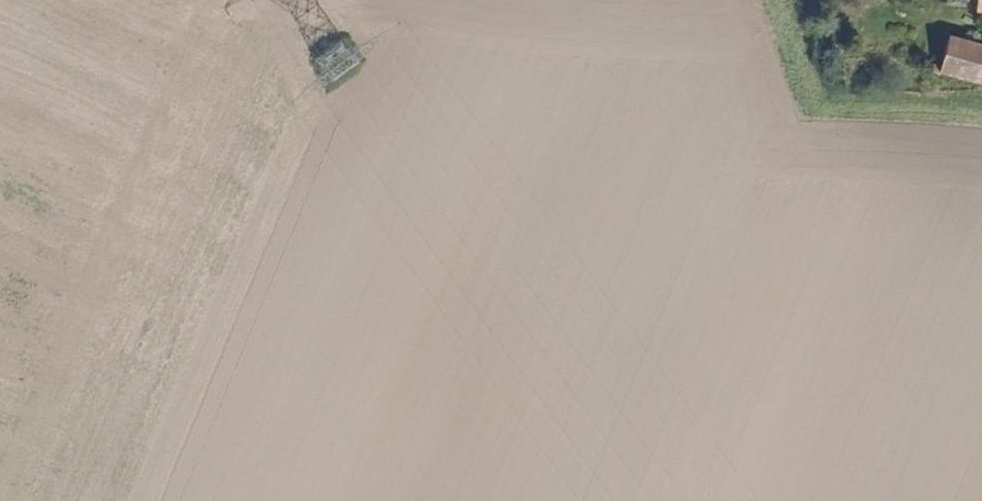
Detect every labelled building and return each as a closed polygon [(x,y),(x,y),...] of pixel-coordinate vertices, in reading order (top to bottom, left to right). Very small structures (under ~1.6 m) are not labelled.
[(954,31),(948,57),(946,67),(981,76),(981,37),(954,31)]
